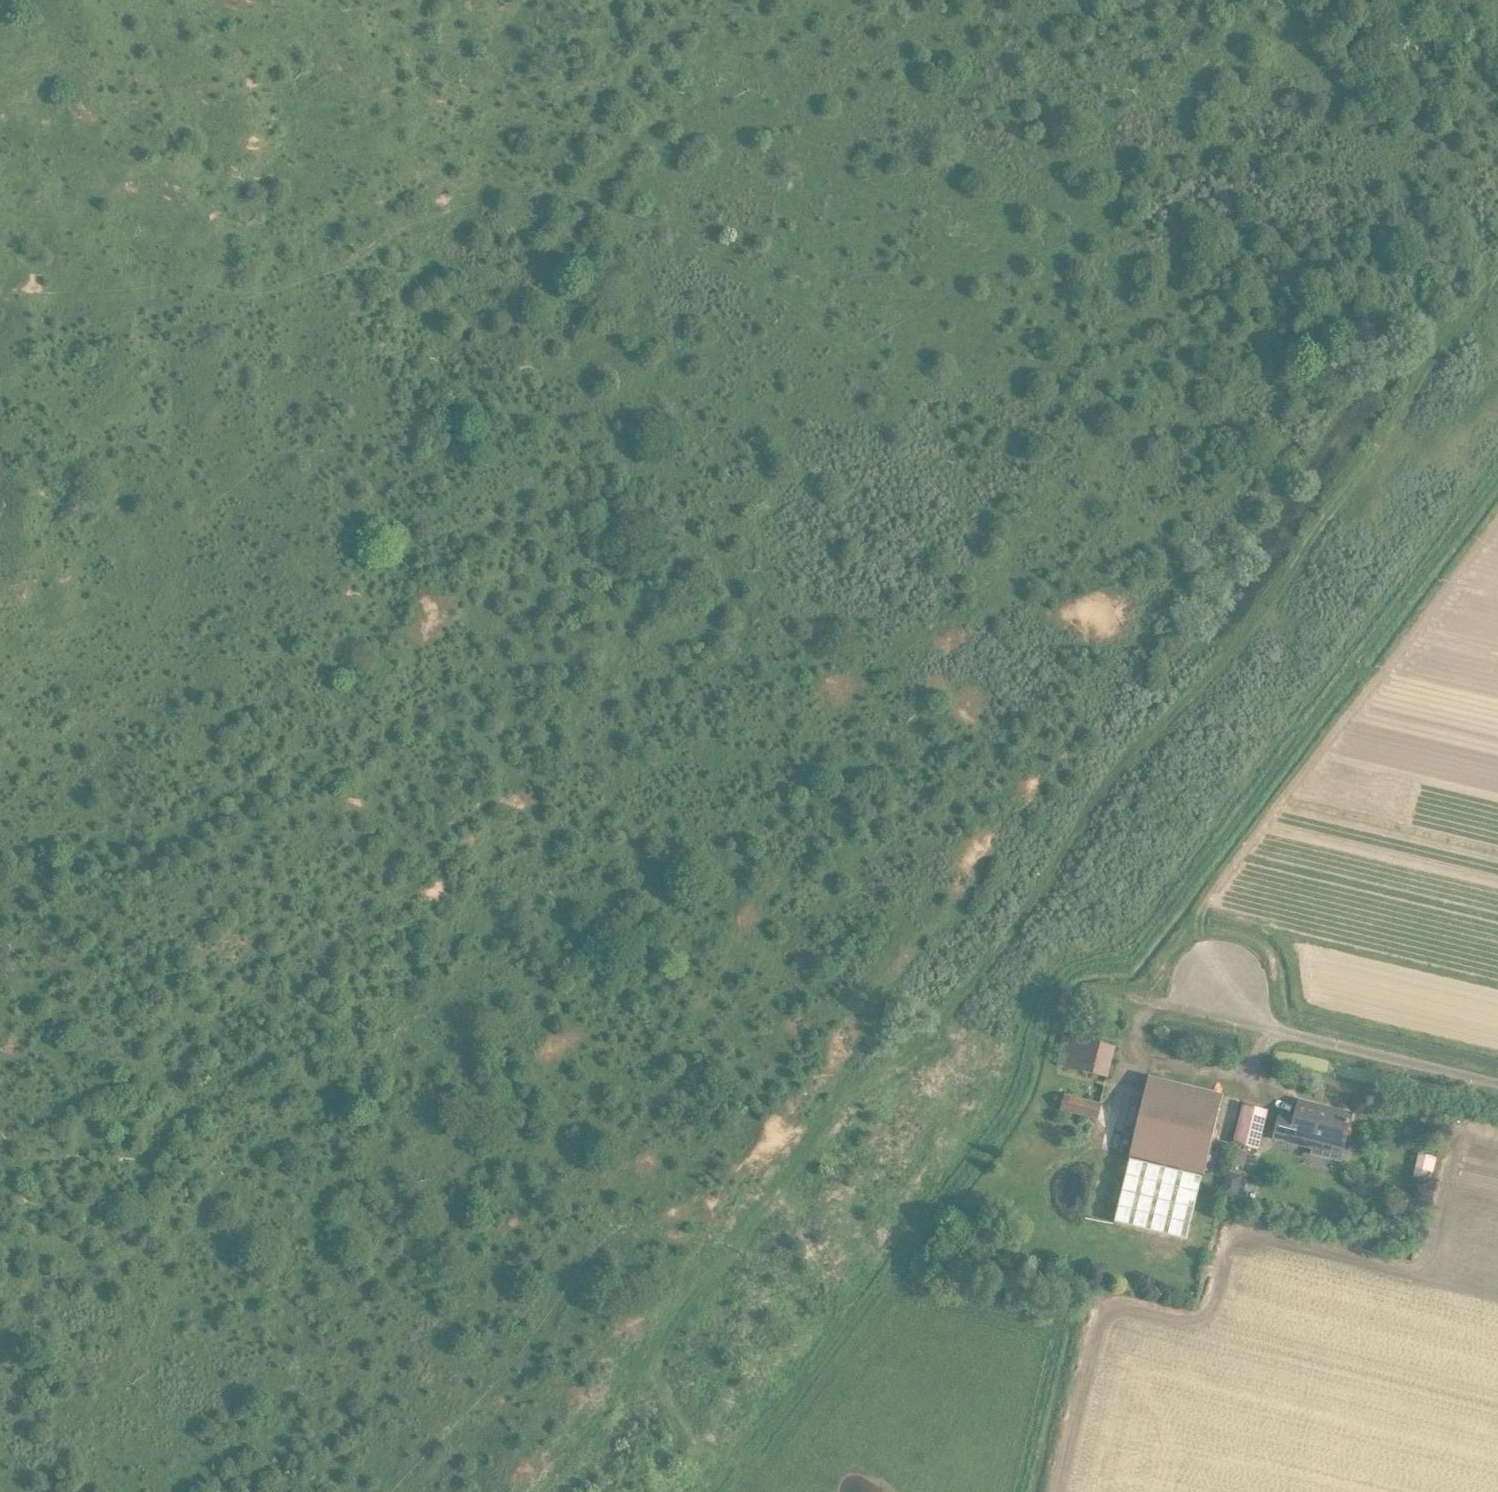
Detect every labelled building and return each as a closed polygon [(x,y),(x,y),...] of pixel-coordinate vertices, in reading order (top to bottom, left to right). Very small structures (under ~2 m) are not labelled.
[(1066,1067),(1106,1076),(1113,1048),(1087,1042),(1085,1047),(1072,1044),(1073,1038),(1063,1036),(1059,1051),(1061,1051),(1069,1053),(1066,1067)] [(1128,1156),(1130,1157),(1203,1174),(1222,1095),(1148,1076),(1128,1156)] [(1087,1101),(1064,1095),(1061,1109),(1096,1117),(1099,1103),(1087,1100),(1087,1101)] [(1288,1142),(1290,1135),(1343,1148),(1351,1114),(1298,1101),(1294,1116),(1279,1113),(1272,1138),(1288,1142)] [(1257,1149),(1266,1110),(1242,1104),(1233,1143),(1257,1149)] [(1130,1161),(1115,1222),(1184,1239),(1199,1178),(1130,1161)] [(1236,1196),(1240,1180),(1236,1174),(1227,1172),(1222,1193),(1236,1196)]
